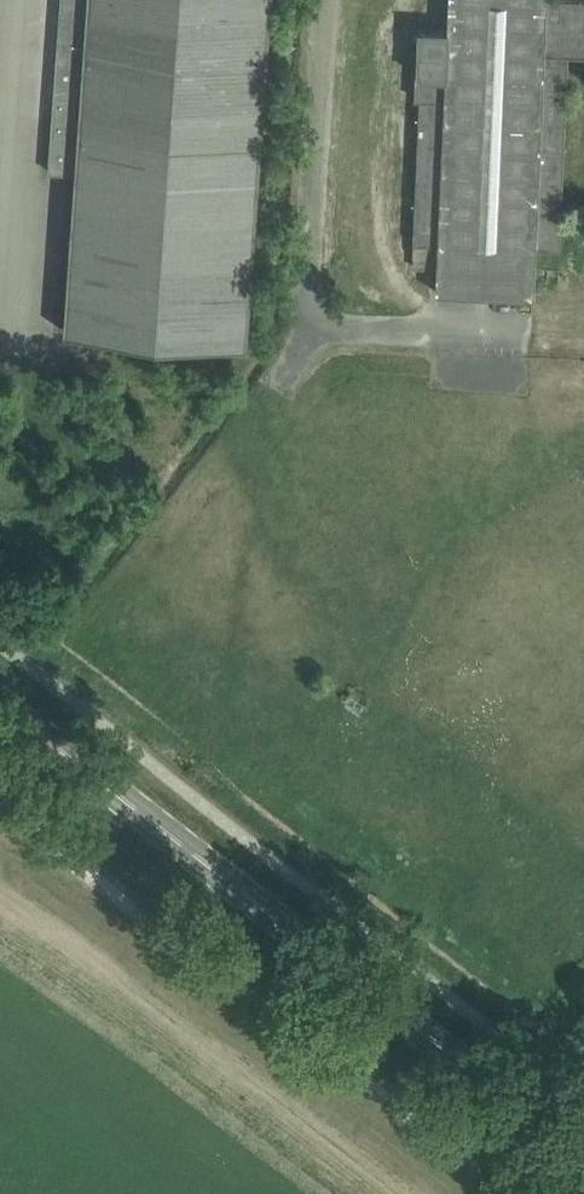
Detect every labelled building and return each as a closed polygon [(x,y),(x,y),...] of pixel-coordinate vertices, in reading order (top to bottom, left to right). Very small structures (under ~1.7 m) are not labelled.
[(50,170),(76,172),(65,330),(247,343),(272,0),(61,0),(50,170)] [(448,29),(420,28),(419,48),(418,48),(416,98),(421,98),(415,240),(439,241),(437,290),(439,291),(439,289),(532,293),(532,295),(534,295),(536,246),(560,247),(569,53),(583,54),(583,0),(450,0),(448,29)]
